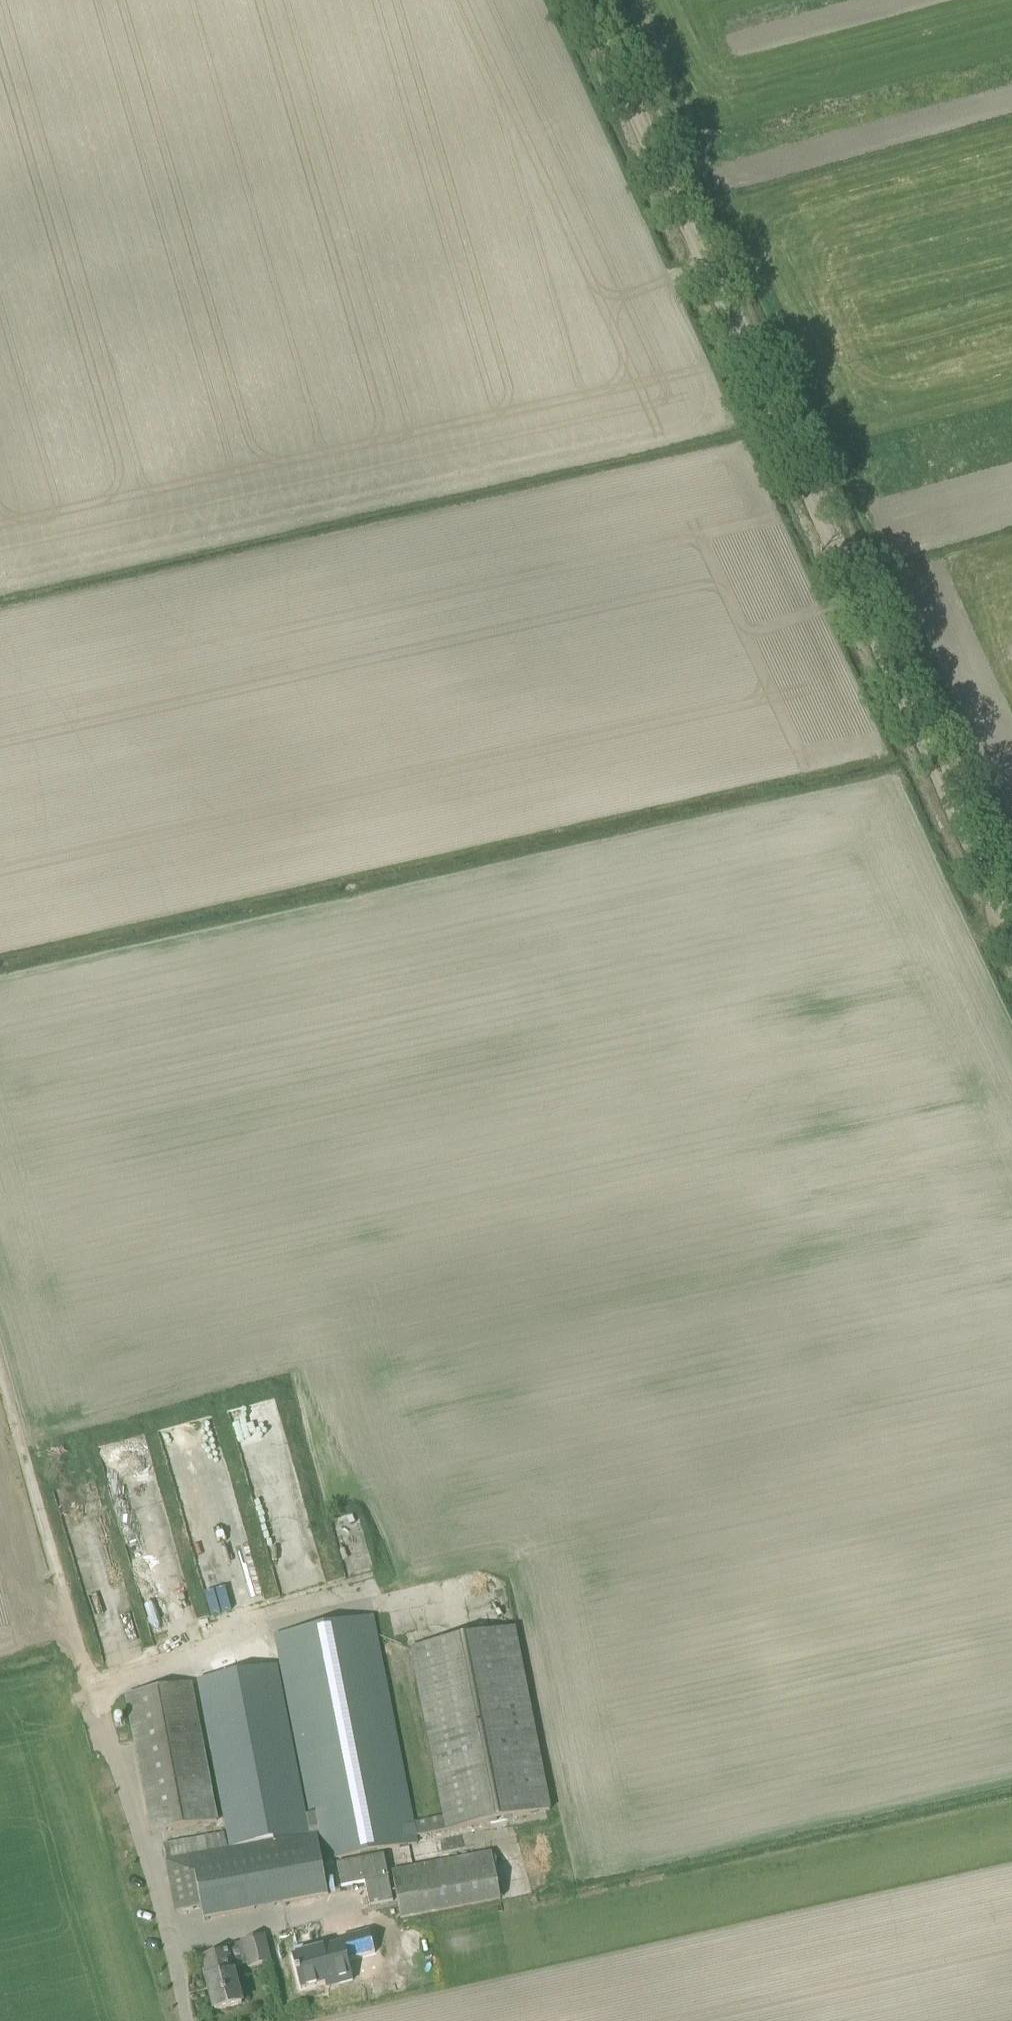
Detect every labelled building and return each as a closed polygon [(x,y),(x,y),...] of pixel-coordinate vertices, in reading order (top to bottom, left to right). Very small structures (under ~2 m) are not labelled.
[(345,1575),(371,1570),(363,1532),(338,1537),(345,1575)] [(328,1895),(326,1885),(321,1862),(418,1843),(417,1837),(552,1811),(516,1628),(410,1649),(442,1817),(414,1823),(374,1616),(274,1636),(306,1806),(317,1805),(317,1808),(306,1811),(278,1666),(197,1682),(226,1833),(164,1845),(177,1913),(202,1908),(204,1919),(328,1895)] [(153,1832),(218,1820),(191,1682),(126,1694),(153,1832)] [(501,1906),(491,1852),(391,1870),(400,1920),(435,1914),(436,1918),(501,1906)] [(337,1864),(341,1888),(365,1883),(370,1906),(393,1902),(384,1855),(337,1864)] [(369,1931),(342,1938),(339,1927),(321,1932),(325,1948),(293,1956),(301,1989),(326,1982),(326,1980),(350,1974),(350,1976),(351,1976),(347,1960),(374,1953),(369,1931)] [(271,1962),(264,1937),(226,1947),(228,1952),(203,1959),(208,1979),(206,1979),(215,2011),(242,2004),(234,1972),(233,1972),(232,1968),(248,1964),(249,1968),(271,1962)]
